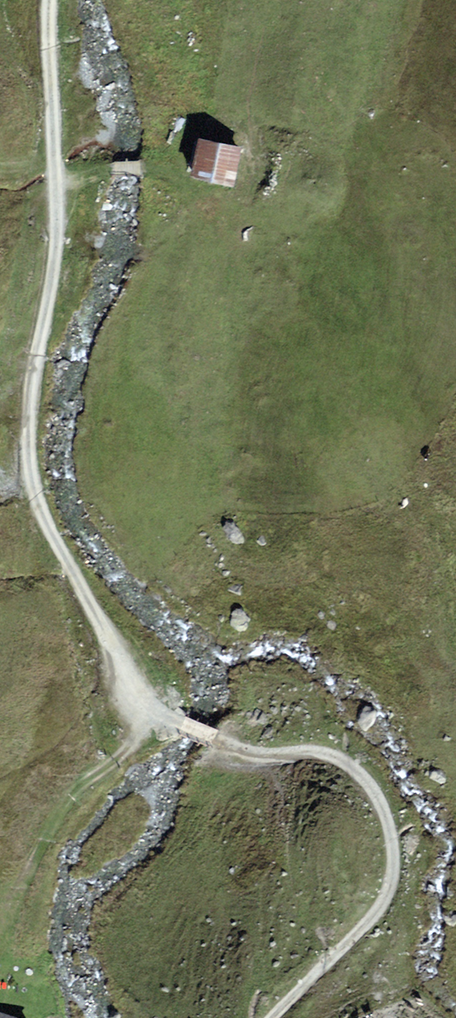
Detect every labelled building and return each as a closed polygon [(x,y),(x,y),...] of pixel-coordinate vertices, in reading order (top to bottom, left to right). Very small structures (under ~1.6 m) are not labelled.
[(239,147),(192,138),(184,179),(231,189),(239,147)]
